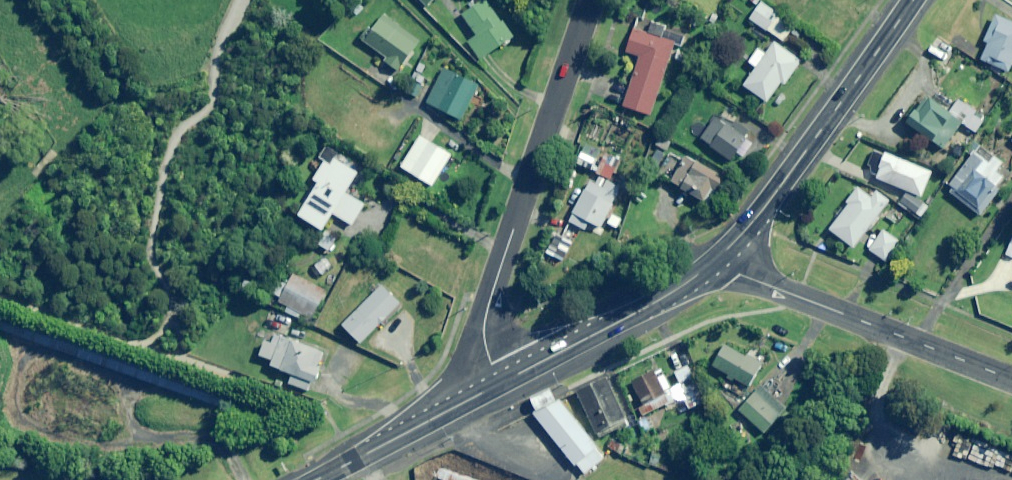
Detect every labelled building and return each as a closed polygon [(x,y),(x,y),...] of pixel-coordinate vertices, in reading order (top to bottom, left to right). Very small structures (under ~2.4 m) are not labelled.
[(488,0),(483,0),(462,14),(476,36),(468,42),(479,60),(487,55),(513,38),(488,0)] [(767,32),(783,42),(793,27),(777,16),(778,14),(761,2),(749,20),(766,32),(767,32)] [(360,38),(363,40),(386,57),(384,61),(398,71),(420,41),(382,14),(372,28),(369,25),(360,38)] [(995,15),(983,41),(988,44),(981,60),(1008,73),(1011,65),(1011,23),(995,15)] [(651,116),(674,46),(681,48),(686,34),(679,31),(652,22),(648,34),(634,29),(626,53),(640,57),(623,107),(651,116)] [(801,61),(775,43),(767,54),(758,48),(748,63),(756,68),(743,86),(767,102),(781,83),(784,85),(801,61)] [(478,86),(442,68),(425,103),(461,120),(478,86)] [(948,113),(950,111),(928,96),(917,112),(914,110),(905,122),(943,150),(963,124),(948,113)] [(948,113),(963,124),(976,133),(986,119),(959,99),(950,112),(950,111),(948,113)] [(732,130),(717,118),(707,130),(699,123),(692,132),(730,163),(738,153),(742,156),(751,145),(744,139),(750,132),(738,122),(732,130)] [(659,135),(653,145),(666,152),(672,142),(659,135)] [(451,155),(420,136),(400,169),(431,188),(451,155)] [(971,157),(950,185),(952,187),(948,192),(979,215),(992,198),(1010,173),(1002,168),(1005,164),(980,145),(976,151),(973,149),(968,156),(971,157)] [(933,172),(884,153),(874,179),(923,198),(933,172)] [(726,178),(688,155),(671,182),(709,206),(726,178)] [(359,174),(334,159),(330,165),(324,162),(313,181),(317,183),(297,216),(324,231),(333,215),(352,226),(364,204),(347,194),(359,174)] [(615,171),(605,166),(599,179),(609,184),(615,171)] [(567,221),(581,228),(585,222),(600,230),(618,195),(588,180),(567,221)] [(854,249),(859,243),(867,249),(874,240),(866,234),(891,203),(876,192),(873,197),(859,186),(846,203),(849,205),(829,230),(854,249)] [(930,206),(905,192),(898,204),(922,218),(930,206)] [(891,206),(884,216),(896,225),(903,215),(891,206)] [(900,242),(882,231),(869,251),(887,262),(900,242)] [(335,241),(323,235),(317,246),(328,253),(335,241)] [(285,312),(299,320),(302,315),(313,320),(327,293),(294,275),(290,282),(279,276),(270,293),(281,299),(279,302),(287,307),(285,312)] [(383,327),(387,324),(386,323),(403,306),(382,286),(342,326),(360,344),(380,324),(383,327)] [(288,384),(309,392),(312,383),(317,385),(323,370),(316,368),(323,349),(276,333),(273,344),(265,341),(260,357),(272,361),(270,367),(291,374),(288,384)] [(713,367),(728,375),(726,379),(732,382),(734,379),(750,388),(766,359),(750,350),(746,358),(725,345),(713,367)] [(691,409),(703,404),(704,403),(700,392),(699,393),(687,367),(675,373),(686,398),(683,400),(688,411),(691,409)] [(683,411),(661,368),(630,384),(642,407),(639,408),(644,418),(664,407),(670,418),(683,411)] [(603,379),(574,391),(594,438),(623,425),(603,379)] [(789,407),(764,384),(739,412),(765,434),(789,407)] [(597,456),(553,399),(528,418),(573,475),(597,456)]
